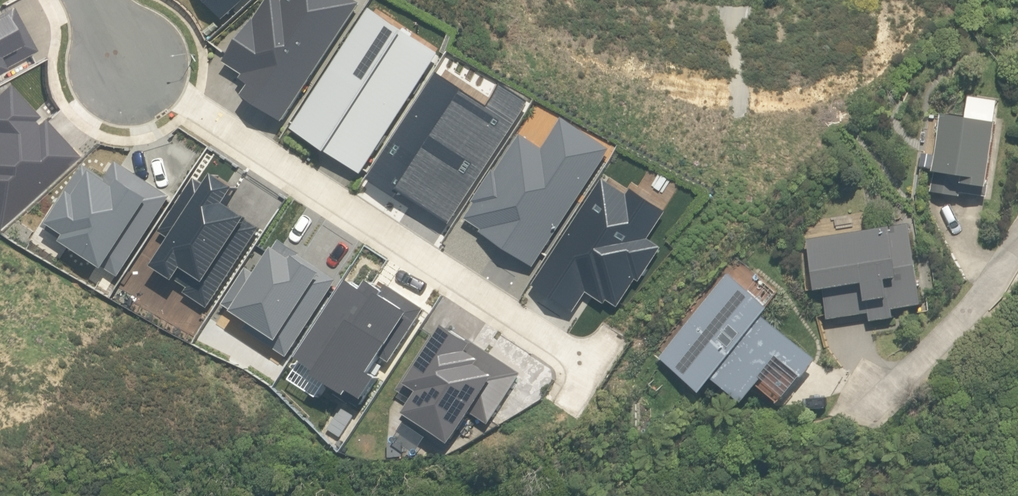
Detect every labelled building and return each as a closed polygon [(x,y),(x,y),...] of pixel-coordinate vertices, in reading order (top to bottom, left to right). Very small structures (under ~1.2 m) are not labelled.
[(225,17),(244,0),(209,0),(225,17)] [(370,4),(293,123),(362,170),(440,49),(370,4)] [(31,50),(8,5),(0,9),(0,66),(31,50)] [(75,151),(38,114),(32,119),(29,117),(35,112),(5,79),(0,83),(0,221),(75,151)] [(988,196),(998,124),(930,115),(922,168),(934,170),(931,192),(960,196),(960,192),(988,196)] [(535,266),(611,148),(563,116),(543,149),(522,134),(497,171),(494,169),(473,201),(475,203),(466,218),(482,229),(481,231),(535,266)] [(171,192),(116,157),(105,174),(83,160),(44,222),(119,273),(171,192)] [(184,288),(209,303),(260,226),(247,218),(250,213),(229,199),(239,183),(216,169),(208,182),(194,174),(161,227),(173,235),(156,260),(188,282),(184,288)] [(603,175),(532,280),(575,308),(587,289),(605,299),(607,295),(619,303),(636,275),(640,277),(662,243),(648,235),(666,206),(632,185),(627,191),(603,175)] [(922,305),(910,224),(809,239),(816,291),(822,290),(826,319),(870,313),(871,320),(894,317),(893,309),(922,305)] [(805,376),(819,358),(765,316),(773,306),(729,272),(662,357),(705,391),(716,378),(745,402),(759,384),(782,402),(803,375),(805,376)] [(366,284),(353,276),(302,351),(321,364),(318,368),(350,390),(353,385),(366,394),(381,371),(373,366),(413,306),(385,288),(387,285),(371,276),(366,284)] [(522,373),(447,324),(408,382),(419,390),(405,411),(452,442),(472,412),(489,423),(522,373)]
